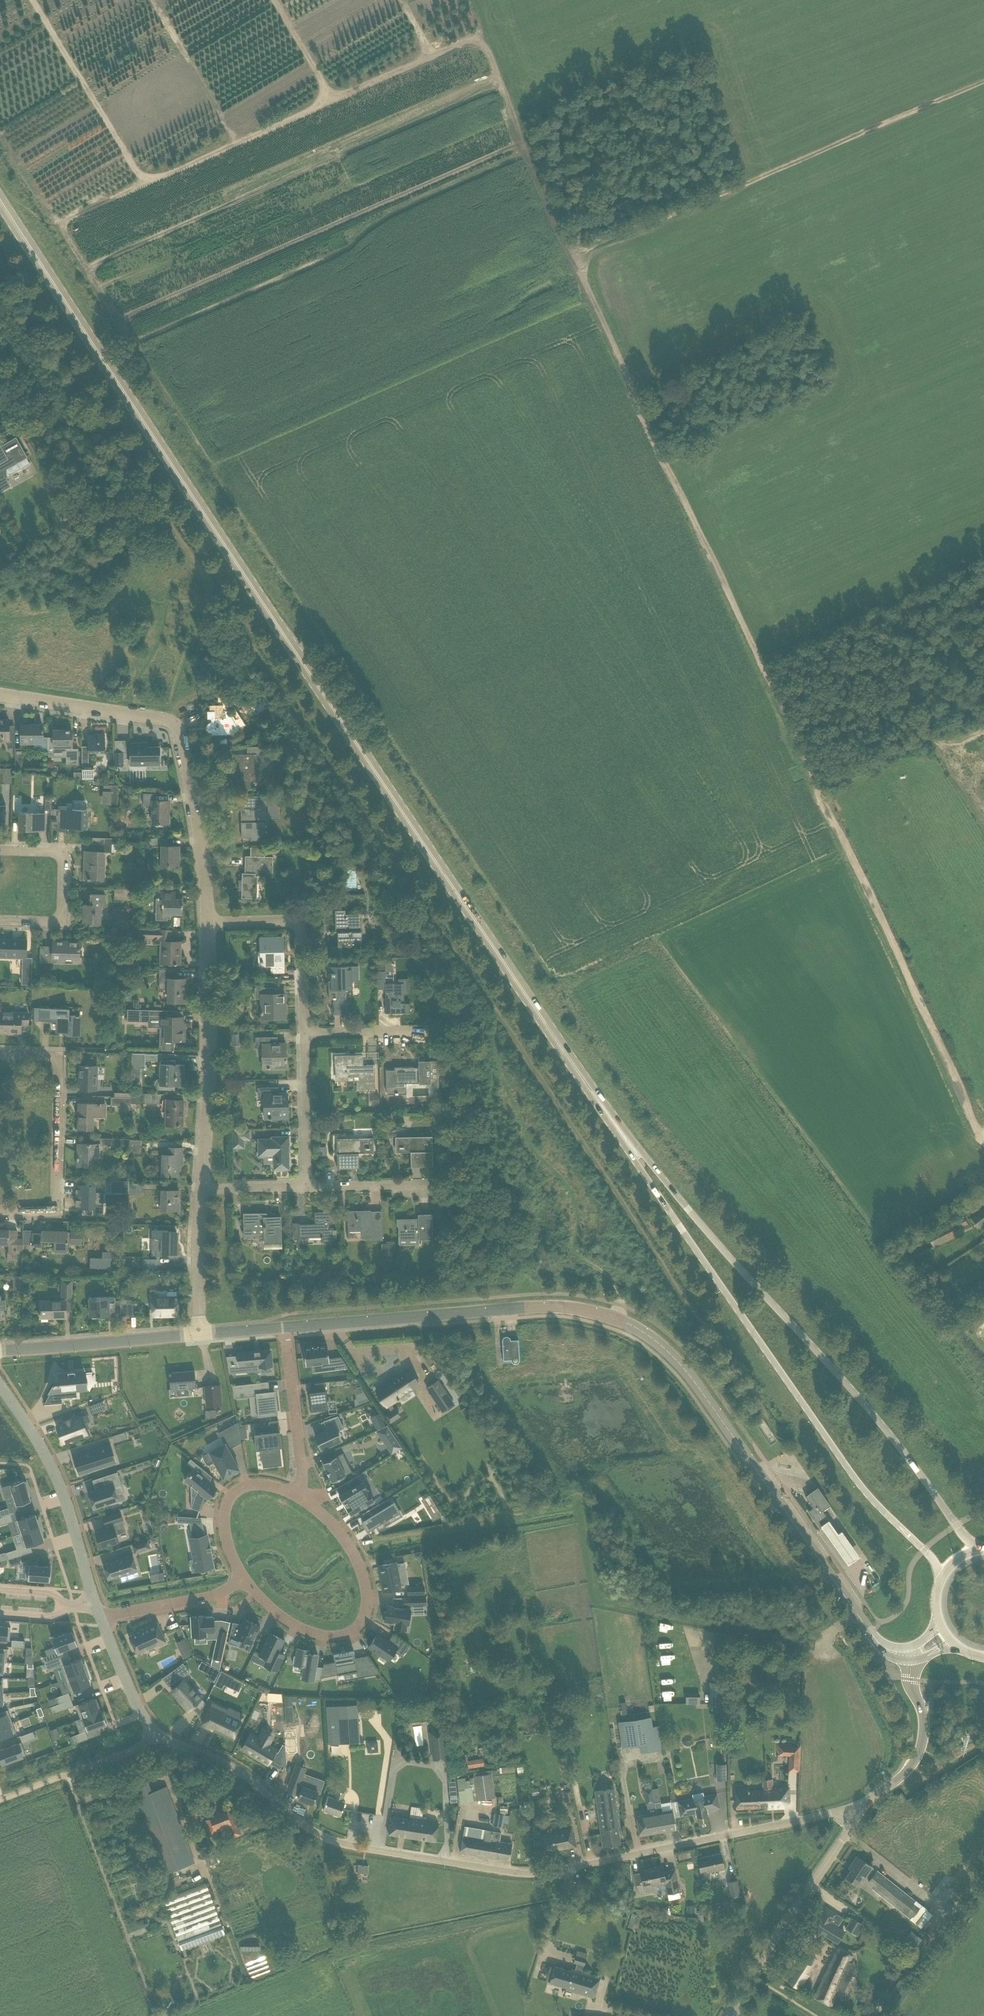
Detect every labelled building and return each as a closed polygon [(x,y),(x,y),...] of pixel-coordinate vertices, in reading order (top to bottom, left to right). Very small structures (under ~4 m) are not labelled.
[(9,486),(6,480),(6,473),(11,473),(29,463),(15,438),(0,447),(0,491),(9,486)] [(206,728),(206,729),(206,730),(206,731),(207,731),(207,732),(207,733),(208,733),(209,734),(210,734),(210,735),(211,735),(212,735),(222,735),(227,735),(232,735),(241,729),(228,708),(224,708),(224,705),(222,705),(219,705),(209,705),(210,711),(207,711),(207,718),(211,718),(211,722),(210,723),(209,723),(208,724),(207,725),(207,726),(206,726),(206,727),(206,728)] [(9,740),(9,748),(15,748),(15,734),(9,734),(9,720),(0,720),(0,740),(9,740)] [(21,725),(21,735),(21,743),(43,742),(43,725),(21,725)] [(53,730),(53,740),(53,747),(66,747),(66,764),(78,764),(78,748),(72,748),(72,730),(53,730)] [(89,769),(88,753),(105,753),(105,735),(88,735),(88,746),(82,746),(82,779),(94,780),(94,769),(89,769)] [(160,766),(160,760),(155,760),(155,747),(142,747),(142,742),(129,743),(130,766),(160,766)] [(235,775),(233,775),(233,773),(226,774),(227,789),(250,788),(250,777),(257,777),(256,754),(260,754),(259,746),(247,747),(247,754),(234,755),(235,775)] [(114,766),(123,766),(124,753),(114,753),(114,766)] [(12,783),(12,769),(0,768),(0,783),(12,783)] [(103,785),(103,790),(110,790),(109,804),(117,804),(118,785),(103,785)] [(152,824),(158,824),(168,824),(168,813),(166,813),(167,801),(155,801),(155,793),(143,793),(143,805),(152,805),(152,824)] [(25,794),(26,804),(34,804),(34,794),(25,794)] [(252,808),(241,808),(241,838),(249,838),(249,837),(256,837),(256,828),(256,817),(259,817),(259,820),(267,819),(280,818),(279,795),(266,796),(262,796),(252,796),(252,808)] [(58,831),(66,831),(66,828),(86,829),(87,810),(67,809),(67,806),(59,806),(58,831)] [(19,830),(45,831),(45,813),(19,812),(19,830)] [(161,846),(161,866),(178,866),(179,846),(169,846),(169,838),(149,838),(149,846),(161,846)] [(84,878),(94,879),(104,879),(105,852),(112,852),(112,844),(99,844),(98,851),(84,851),(84,878)] [(332,855),(327,887),(330,887),(328,894),(339,897),(344,877),(360,875),(359,870),(363,870),(361,851),(332,855)] [(241,898),(254,898),(255,876),(272,877),(273,857),(245,856),(245,873),(242,873),(242,882),(239,882),(238,890),(241,890),(241,898)] [(157,905),(157,918),(170,919),(170,914),(172,914),(182,914),(182,899),(175,899),(175,892),(173,892),(173,886),(158,885),(158,891),(157,899),(162,899),(162,905),(157,905)] [(114,899),(133,900),(133,889),(114,889),(114,899)] [(83,922),(91,922),(91,925),(101,925),(102,907),(105,907),(105,894),(90,894),(90,904),(83,904),(83,922)] [(335,925),(337,925),(338,946),(361,946),(361,931),(356,931),(356,914),(345,914),(345,910),(335,911),(335,925)] [(163,938),(163,963),(180,964),(181,942),(170,941),(170,930),(160,930),(160,931),(138,930),(138,938),(163,938)] [(261,938),(261,966),(271,966),(271,973),(284,973),(284,951),(283,951),(282,937),(261,938)] [(8,956),(26,956),(27,940),(0,939),(0,955),(8,956)] [(40,956),(40,961),(56,962),(64,962),(64,958),(79,958),(80,952),(80,942),(53,941),(53,947),(41,946),(40,956)] [(23,984),(32,985),(32,959),(27,959),(27,956),(26,956),(23,956),(23,984)] [(384,961),(376,961),(376,972),(384,971),(384,963),(384,961)] [(329,973),(328,973),(328,974),(328,975),(328,976),(328,977),(329,977),(329,978),(330,978),(331,981),(328,981),(329,999),(333,999),(334,1015),(346,1014),(346,988),(352,988),(352,981),(359,981),(358,967),(328,967),(328,970),(330,970),(330,972),(329,973)] [(168,1002),(180,1002),(184,1002),(185,979),(174,979),(174,970),(159,970),(159,989),(168,989),(168,1002)] [(404,1000),(404,994),(410,994),(409,979),(398,979),(398,983),(386,983),(385,971),(384,971),(376,972),(377,989),(385,989),(386,1013),(410,1013),(410,1003),(401,1004),(401,1000),(404,1000)] [(266,987),(260,988),(261,998),(261,1019),(275,1018),(285,1018),(285,994),(276,994),(276,987),(266,987)] [(79,1014),(68,1014),(68,1009),(39,1008),(39,1020),(57,1021),(57,1032),(67,1032),(67,1035),(78,1035),(79,1014)] [(127,1010),(127,1021),(147,1022),(160,1022),(160,1028),(159,1046),(161,1046),(161,1050),(174,1050),(174,1041),(185,1041),(185,1031),(183,1031),(183,1023),(180,1023),(180,1017),(167,1016),(167,1010),(157,1010),(127,1010)] [(20,1034),(21,1025),(28,1025),(28,1013),(15,1012),(15,1016),(5,1015),(0,1015),(0,1033),(20,1034)] [(267,1037),(261,1038),(262,1048),(262,1068),(276,1068),(286,1068),(286,1044),(277,1044),(277,1037),(267,1037)] [(131,1079),(132,1080),(140,1080),(140,1068),(144,1068),(145,1054),(132,1053),(131,1079)] [(337,1066),(337,1080),(360,1080),(360,1091),(375,1091),(375,1083),(375,1064),(363,1065),(363,1055),(334,1055),(334,1066),(337,1066)] [(154,1083),(154,1084),(155,1085),(155,1086),(156,1087),(156,1088),(157,1089),(159,1089),(160,1090),(174,1090),(174,1085),(184,1086),(184,1064),(175,1064),(175,1060),(162,1060),(162,1071),(166,1071),(166,1076),(160,1076),(160,1078),(158,1079),(157,1079),(156,1080),(155,1081),(155,1082),(154,1083)] [(394,1068),(394,1070),(386,1070),(386,1087),(395,1087),(395,1082),(405,1082),(405,1083),(419,1083),(419,1084),(433,1084),(433,1093),(439,1093),(438,1061),(418,1061),(418,1070),(414,1070),(414,1067),(394,1068)] [(81,1078),(80,1089),(96,1090),(97,1066),(79,1065),(79,1078),(81,1078)] [(115,1096),(131,1097),(131,1093),(131,1088),(115,1087),(115,1096)] [(268,1087),(263,1087),(263,1098),(264,1118),(278,1118),(288,1118),(287,1093),(278,1094),(278,1087),(268,1087)] [(144,1094),(144,1104),(159,1104),(159,1093),(144,1093),(144,1094)] [(130,1103),(131,1098),(111,1097),(110,1105),(124,1106),(124,1112),(130,1112),(130,1103)] [(385,1098),(380,1101),(383,1107),(391,1102),(390,1099),(387,1101),(385,1098)] [(166,1125),(172,1125),(182,1125),(182,1118),(183,1118),(183,1100),(167,1100),(166,1125)] [(78,1129),(93,1129),(93,1115),(104,1115),(104,1104),(79,1103),(78,1129)] [(249,1140),(249,1131),(233,1131),(233,1141),(249,1140)] [(395,1148),(410,1148),(411,1167),(433,1166),(432,1136),(395,1137),(395,1148)] [(258,1139),(259,1156),(273,1156),(274,1169),(289,1169),(288,1152),(286,1152),(286,1145),(289,1145),(289,1137),(272,1137),(272,1139),(258,1139)] [(129,1147),(130,1146),(130,1139),(111,1138),(111,1147),(129,1147)] [(336,1138),(337,1169),(359,1168),(359,1149),(374,1149),(373,1138),(336,1138)] [(77,1165),(87,1166),(93,1166),(93,1158),(100,1158),(100,1144),(93,1144),(78,1143),(77,1165)] [(161,1175),(179,1175),(179,1165),(182,1165),(182,1148),(166,1148),(166,1155),(162,1155),(161,1175)] [(110,1187),(110,1192),(128,1192),(129,1187),(129,1183),(129,1181),(110,1180),(110,1187)] [(128,1192),(128,1195),(140,1195),(141,1183),(129,1183),(129,1187),(128,1192)] [(95,1186),(77,1185),(76,1207),(95,1208),(95,1203),(103,1203),(104,1192),(95,1192),(95,1186)] [(161,1210),(178,1210),(179,1191),(161,1190),(161,1210)] [(980,1228),(983,1224),(983,1208),(972,1218),(980,1228)] [(129,1221),(150,1221),(150,1211),(129,1211),(129,1221)] [(348,1211),(348,1221),(348,1228),(361,1228),(361,1237),(366,1236),(366,1241),(383,1241),(382,1211),(364,1212),(364,1211),(348,1211)] [(329,1229),(329,1225),(331,1224),(330,1212),(314,1212),(314,1224),(298,1224),(298,1237),(298,1244),(307,1243),(307,1237),(322,1237),(322,1242),(333,1242),(333,1228),(329,1229)] [(244,1214),(244,1233),(254,1233),(264,1233),(264,1238),(264,1242),(281,1242),(280,1227),(280,1217),(266,1217),(266,1213),(244,1214)] [(432,1218),(432,1214),(418,1214),(418,1220),(401,1220),(397,1220),(397,1225),(398,1225),(398,1240),(408,1240),(408,1237),(413,1237),(413,1240),(428,1240),(428,1241),(431,1241),(431,1240),(432,1240),(432,1221),(433,1221),(433,1218),(432,1218)] [(968,1223),(965,1216),(956,1221),(959,1228),(968,1223)] [(934,1247),(958,1235),(951,1223),(928,1234),(934,1247)] [(17,1260),(17,1250),(22,1250),(23,1239),(16,1238),(17,1230),(0,1229),(0,1244),(8,1244),(7,1259),(17,1260)] [(53,1251),(67,1252),(67,1242),(70,1242),(70,1243),(81,1244),(82,1232),(41,1230),(41,1233),(33,1233),(32,1246),(41,1247),(41,1241),(54,1241),(53,1251)] [(152,1234),(151,1255),(162,1256),(162,1253),(177,1253),(178,1242),(176,1242),(176,1232),(168,1231),(168,1230),(152,1230),(152,1234)] [(91,1258),(89,1268),(111,1273),(115,1256),(104,1254),(103,1260),(91,1258)] [(13,1289),(23,1289),(23,1276),(13,1276),(13,1289)] [(62,1279),(62,1297),(72,1297),(72,1279),(62,1279)] [(89,1297),(90,1317),(114,1316),(114,1297),(89,1297)] [(153,1298),(153,1315),(177,1315),(177,1298),(153,1298)] [(40,1311),(38,1311),(38,1314),(40,1314),(40,1318),(53,1317),(53,1316),(65,1316),(65,1311),(65,1301),(40,1301),(40,1308),(40,1311)] [(133,1316),(133,1304),(121,1304),(120,1316),(133,1316)] [(502,1340),(503,1360),(511,1360),(511,1361),(512,1362),(512,1363),(513,1363),(514,1364),(515,1364),(516,1364),(516,1363),(517,1363),(518,1363),(518,1362),(519,1361),(519,1360),(519,1359),(518,1339),(510,1340),(510,1339),(510,1338),(509,1337),(504,1343),(503,1342),(503,1340),(502,1340)] [(327,1346),(303,1349),(306,1366),(324,1363),(325,1370),(347,1367),(340,1357),(329,1359),(327,1346)] [(270,1351),(238,1353),(240,1365),(259,1364),(260,1375),(272,1374),(270,1351)] [(228,1366),(229,1373),(236,1373),(235,1365),(228,1366)] [(398,1400),(399,1399),(398,1398),(397,1397),(398,1397),(396,1395),(403,1391),(404,1393),(419,1384),(410,1369),(387,1384),(387,1383),(376,1390),(387,1406),(391,1411),(385,1415),(390,1423),(400,1416),(395,1409),(391,1403),(397,1399),(398,1400)] [(54,1383),(44,1404),(60,1403),(62,1402),(62,1398),(77,1396),(76,1389),(86,1389),(84,1372),(75,1373),(75,1371),(68,1372),(68,1373),(59,1374),(59,1383),(54,1383)] [(169,1373),(170,1389),(177,1388),(178,1396),(188,1395),(187,1390),(196,1389),(195,1371),(169,1373)] [(268,1381),(232,1385),(234,1398),(235,1398),(236,1398),(236,1396),(249,1395),(257,1394),(259,1415),(258,1415),(258,1416),(278,1414),(278,1413),(276,1413),(274,1392),(268,1393),(267,1383),(268,1383),(268,1382),(268,1381)] [(443,1412),(454,1404),(438,1381),(427,1388),(443,1412)] [(315,1390),(309,1390),(311,1412),(328,1410),(324,1382),(315,1384),(315,1390)] [(205,1386),(206,1405),(221,1404),(220,1385),(205,1386)] [(358,1398),(356,1400),(356,1406),(370,1401),(364,1392),(356,1395),(358,1398)] [(100,1402),(87,1406),(90,1414),(103,1409),(100,1402)] [(215,1409),(205,1410),(206,1418),(216,1417),(215,1409)] [(81,1417),(56,1426),(63,1442),(78,1437),(77,1433),(86,1430),(83,1423),(90,1421),(88,1415),(81,1417)] [(327,1430),(315,1436),(322,1449),(341,1440),(337,1431),(344,1428),(338,1416),(323,1421),(327,1430)] [(382,1419),(374,1423),(377,1430),(385,1426),(382,1419)] [(204,1455),(203,1459),(206,1463),(209,1464),(214,1462),(223,1478),(231,1473),(234,1474),(237,1472),(238,1470),(239,1469),(228,1449),(241,1442),(237,1423),(218,1433),(224,1444),(204,1455)] [(263,1467),(268,1466),(268,1467),(282,1465),(280,1447),(282,1447),(280,1431),(270,1432),(269,1425),(255,1426),(256,1434),(254,1434),(256,1450),(261,1449),(263,1467)] [(376,1430),(391,1454),(402,1447),(387,1425),(376,1430)] [(124,1432),(113,1436),(115,1442),(126,1438),(124,1432)] [(73,1456),(72,1456),(78,1475),(79,1475),(90,1471),(104,1466),(101,1457),(113,1453),(110,1444),(82,1453),(82,1455),(79,1456),(78,1454),(73,1456)] [(351,1469),(357,1466),(350,1452),(344,1455),(351,1469)] [(342,1453),(323,1463),(326,1469),(325,1469),(326,1471),(328,1475),(329,1475),(332,1481),(335,1480),(336,1482),(344,1478),(343,1476),(352,1472),(342,1453)] [(199,1511),(205,1496),(207,1498),(216,1487),(210,1482),(212,1476),(199,1465),(195,1470),(194,1470),(185,1480),(197,1490),(191,1508),(199,1511)] [(105,1487),(88,1492),(93,1509),(119,1500),(115,1487),(121,1485),(117,1472),(102,1477),(105,1487)] [(345,1506),(350,1514),(374,1500),(358,1474),(336,1488),(340,1495),(339,1496),(343,1503),(345,1502),(347,1506),(345,1506)] [(14,1483),(10,1484),(17,1505),(22,1503),(30,1501),(27,1490),(28,1489),(29,1489),(26,1481),(24,1482),(24,1481),(24,1480),(20,1481),(19,1481),(18,1481),(19,1481),(15,1482),(14,1482),(14,1483)] [(808,1511),(820,1528),(822,1527),(829,1521),(822,1510),(825,1508),(829,1505),(817,1488),(813,1490),(809,1493),(809,1494),(805,1497),(813,1508),(808,1511)] [(430,1495),(422,1499),(432,1515),(439,1511),(430,1495)] [(388,1498),(361,1515),(364,1520),(361,1522),(367,1531),(375,1526),(378,1531),(379,1530),(395,1520),(392,1516),(400,1511),(394,1502),(391,1504),(388,1498)] [(0,1510),(0,1514),(1,1517),(11,1514),(14,1513),(11,1506),(0,1510)] [(100,1548),(119,1542),(116,1534),(119,1533),(117,1528),(124,1526),(122,1520),(123,1520),(120,1512),(103,1517),(105,1525),(107,1525),(108,1528),(95,1532),(100,1548)] [(0,1525),(13,1521),(11,1515),(11,1514),(1,1517),(0,1518),(0,1524),(0,1525)] [(35,1514),(15,1520),(19,1534),(41,1527),(38,1519),(37,1519),(36,1517),(35,1514)] [(829,1521),(822,1527),(848,1564),(860,1556),(842,1530),(838,1533),(830,1521),(829,1521)] [(41,1527),(19,1534),(23,1547),(43,1541),(42,1535),(43,1535),(41,1527)] [(199,1560),(201,1569),(213,1566),(208,1535),(190,1539),(194,1561),(199,1560)] [(132,1545),(135,1553),(150,1548),(148,1540),(132,1545)] [(18,1549),(5,1553),(7,1559),(20,1555),(18,1549)] [(102,1564),(108,1580),(137,1571),(131,1553),(119,1557),(119,1559),(102,1564)] [(20,1555),(7,1559),(8,1561),(10,1566),(22,1562),(20,1555)] [(396,1562),(378,1565),(383,1591),(401,1588),(396,1562)] [(26,1565),(25,1579),(50,1581),(50,1576),(50,1575),(50,1572),(51,1572),(51,1571),(50,1571),(51,1566),(26,1565)] [(163,1572),(149,1574),(151,1582),(165,1580),(163,1572)] [(424,1586),(408,1587),(408,1595),(424,1594),(424,1586)] [(385,1620),(384,1621),(395,1623),(394,1628),(406,1630),(407,1625),(408,1625),(411,1606),(426,1606),(426,1597),(404,1597),(404,1608),(387,1605),(386,1612),(384,1611),(383,1620),(385,1620)] [(205,1615),(191,1616),(192,1636),(206,1635),(206,1632),(214,1632),(213,1617),(205,1617),(205,1615)] [(233,1622),(228,1643),(238,1646),(242,1639),(251,1644),(260,1626),(244,1618),(241,1624),(233,1622)] [(156,1646),(166,1642),(157,1622),(140,1630),(140,1631),(129,1637),(136,1654),(155,1645),(156,1646)] [(31,1635),(39,1634),(38,1624),(30,1623),(31,1635)] [(9,1640),(10,1627),(0,1626),(0,1640),(9,1640)] [(219,1630),(211,1665),(219,1669),(228,1632),(219,1630)] [(72,1631),(52,1639),(57,1652),(66,1649),(77,1644),(72,1631)] [(270,1633),(259,1654),(268,1658),(264,1665),(276,1671),(284,1655),(278,1652),(284,1639),(270,1633)] [(377,1634),(368,1647),(388,1660),(394,1652),(402,1657),(409,1645),(393,1634),(388,1641),(377,1634)] [(183,1639),(177,1642),(184,1658),(191,1655),(183,1639)] [(294,1655),(292,1663),(295,1663),(295,1664),(304,1666),(303,1672),(302,1678),(314,1680),(314,1679),(321,1681),(321,1678),(321,1677),(323,1667),(316,1666),(318,1655),(309,1654),(309,1650),(297,1648),(296,1656),(294,1655)] [(354,1651),(333,1655),(334,1661),(324,1663),(324,1662),(321,1677),(322,1677),(322,1676),(337,1673),(337,1674),(357,1670),(354,1651)] [(55,1653),(43,1657),(45,1664),(56,1660),(57,1660),(55,1653)] [(71,1662),(61,1665),(61,1666),(66,1679),(87,1671),(84,1663),(83,1664),(82,1663),(81,1658),(71,1662)] [(44,1664),(47,1671),(59,1666),(57,1660),(56,1660),(45,1664),(44,1664)] [(172,1671),(162,1678),(168,1687),(170,1686),(173,1690),(171,1692),(181,1702),(188,1710),(201,1698),(183,1680),(182,1681),(179,1679),(189,1672),(183,1663),(172,1671)] [(222,1664),(220,1668),(227,1672),(230,1667),(222,1664)] [(366,1665),(372,1674),(379,1672),(373,1664),(366,1665)] [(209,1674),(207,1678),(214,1682),(220,1670),(213,1667),(209,1674)] [(221,1670),(215,1683),(222,1687),(225,1683),(238,1690),(243,1682),(221,1670)] [(87,1671),(66,1679),(71,1692),(90,1684),(88,1679),(90,1678),(87,1671)] [(724,1703),(724,1682),(710,1682),(710,1703),(724,1703)] [(68,1692),(56,1697),(59,1703),(71,1699),(68,1692)] [(298,1696),(284,1697),(285,1707),(293,1706),(293,1702),(298,1701),(298,1696)] [(95,1697),(75,1705),(80,1716),(81,1718),(82,1718),(82,1717),(100,1710),(95,1697)] [(59,1703),(50,1707),(53,1713),(73,1706),(71,1699),(59,1703)] [(211,1702),(201,1724),(233,1739),(241,1721),(228,1714),(229,1711),(211,1702)] [(327,1707),(330,1745),(360,1742),(357,1705),(327,1707)] [(12,1722),(7,1710),(0,1712),(0,1726),(12,1722)] [(100,1710),(82,1717),(82,1718),(87,1730),(107,1723),(105,1719),(105,1718),(103,1715),(104,1715),(103,1714),(102,1710),(100,1710)] [(619,1722),(622,1748),(642,1745),(643,1750),(655,1748),(651,1718),(619,1722)] [(0,1726),(0,1741),(16,1735),(12,1722),(0,1726)] [(295,1725),(284,1726),(285,1748),(287,1748),(287,1750),(297,1749),(295,1725)] [(429,1731),(433,1761),(447,1759),(443,1729),(429,1731)] [(33,1731),(21,1735),(23,1742),(35,1738),(33,1731)] [(85,1731),(73,1735),(76,1743),(88,1738),(85,1731)] [(250,1734),(242,1749),(267,1764),(276,1749),(250,1734)] [(0,1750),(0,1758),(2,1764),(5,1763),(5,1764),(11,1762),(12,1762),(11,1760),(26,1755),(21,1742),(0,1750)] [(378,1743),(368,1743),(368,1752),(378,1752),(378,1743)] [(799,1771),(801,1745),(797,1745),(797,1746),(792,1746),(792,1744),(777,1744),(776,1751),(778,1751),(778,1755),(789,1755),(788,1771),(799,1771)] [(456,1779),(460,1802),(495,1798),(491,1773),(490,1773),(490,1770),(473,1773),(473,1777),(469,1778),(470,1787),(466,1787),(465,1778),(456,1779)] [(320,1793),(324,1781),(317,1778),(316,1781),(293,1772),(288,1787),(301,1791),(298,1798),(313,1804),(317,1792),(320,1793)] [(789,1802),(789,1787),(773,1788),(772,1779),(762,1780),(763,1790),(747,1791),(747,1787),(735,1788),(735,1799),(736,1809),(757,1808),(758,1809),(784,1808),(789,1802)] [(134,1799),(137,1808),(162,1874),(194,1862),(166,1787),(134,1799)] [(616,1807),(613,1788),(595,1790),(602,1846),(620,1844),(618,1826),(619,1826),(617,1810),(618,1810),(618,1806),(616,1807)] [(642,1790),(644,1797),(654,1795),(653,1788),(642,1790)] [(563,1791),(566,1802),(573,1801),(570,1789),(563,1791)] [(345,1800),(342,1799),(344,1793),(336,1790),(334,1797),(328,1795),(323,1810),(340,1816),(345,1800)] [(692,1794),(693,1799),(677,1802),(680,1816),(695,1813),(696,1817),(708,1815),(707,1810),(719,1807),(716,1794),(704,1796),(703,1792),(692,1794)] [(190,1817),(193,1825),(198,1823),(195,1815),(203,1812),(197,1798),(184,1803),(190,1817)] [(240,1834),(234,1817),(230,1805),(217,1810),(216,1807),(207,1811),(211,1821),(207,1823),(211,1833),(220,1830),(219,1827),(226,1824),(231,1837),(240,1834)] [(647,1814),(636,1816),(638,1826),(639,1835),(658,1832),(660,1832),(676,1829),(672,1810),(657,1813),(655,1813),(647,1814)] [(492,1825),(502,1827),(504,1815),(494,1813),(492,1825)] [(436,1842),(438,1824),(425,1822),(426,1816),(410,1814),(409,1819),(391,1817),(388,1834),(436,1842)] [(542,1834),(545,1851),(560,1848),(560,1849),(576,1846),(572,1828),(558,1830),(558,1832),(542,1834)] [(462,1842),(460,1852),(509,1860),(510,1850),(512,1843),(498,1841),(499,1832),(485,1829),(484,1839),(463,1835),(462,1842)] [(707,1872),(724,1868),(721,1853),(697,1859),(702,1882),(709,1880),(707,1872)] [(851,1864),(853,1866),(846,1877),(856,1884),(864,1872),(867,1874),(872,1867),(856,1856),(851,1864)] [(357,1872),(367,1874),(368,1866),(358,1865),(357,1872)] [(643,1884),(636,1885),(638,1894),(654,1890),(653,1886),(665,1883),(666,1888),(667,1894),(679,1892),(677,1879),(675,1869),(663,1872),(662,1866),(640,1870),(642,1880),(643,1884)] [(874,1887),(873,1888),(911,1919),(919,1909),(915,1906),(917,1902),(915,1901),(877,1871),(868,1882),(874,1887)] [(730,1881),(732,1891),(728,1892),(730,1899),(741,1896),(737,1879),(730,1881)] [(224,1935),(206,1884),(164,1899),(178,1941),(205,1932),(208,1941),(224,1935)] [(841,1929),(830,1922),(836,1914),(825,1908),(820,1916),(819,1915),(811,1927),(820,1933),(824,1936),(825,1935),(833,1941),(841,1929)] [(631,1914),(627,1927),(632,1928),(633,1925),(635,1925),(638,1916),(631,1914)] [(857,1936),(864,1924),(852,1917),(845,1928),(857,1936)] [(917,1936),(912,1946),(921,1950),(926,1940),(917,1936)] [(896,1937),(893,1941),(902,1948),(905,1944),(896,1937)] [(909,1947),(905,1953),(916,1961),(920,1955),(909,1947)] [(836,1991),(853,1956),(846,1953),(837,1948),(821,1982),(822,1983),(820,1988),(818,1988),(813,1997),(822,2002),(832,2006),(838,1992),(836,1991)] [(575,1956),(585,1959),(586,1953),(577,1951),(575,1956)] [(787,1982),(796,1987),(810,1965),(802,1961),(793,1976),(791,1975),(787,1982)] [(593,1997),(599,1977),(571,1969),(571,1971),(554,1966),(549,1982),(566,1987),(565,1989),(593,1997)] [(899,1979),(883,2003),(890,2008),(906,1984),(899,1979)]
